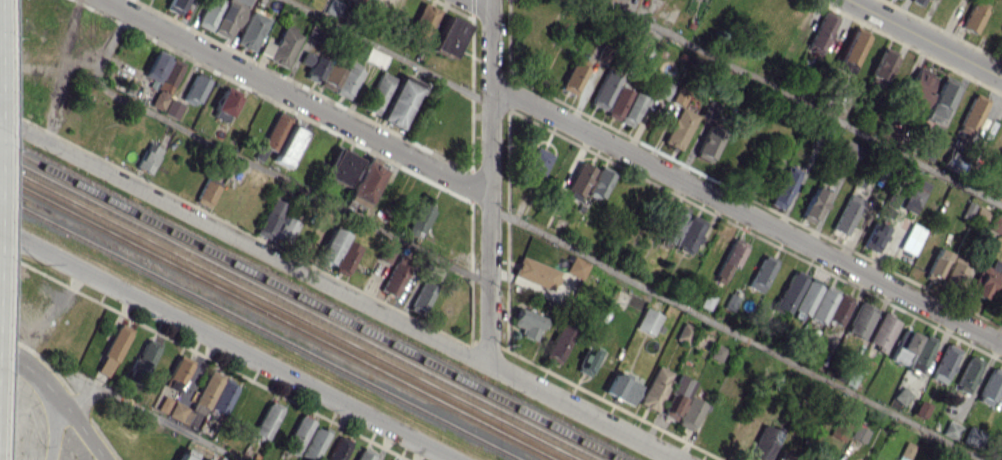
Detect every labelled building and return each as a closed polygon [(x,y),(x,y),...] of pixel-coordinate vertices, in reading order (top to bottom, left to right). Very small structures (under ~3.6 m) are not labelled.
[(166,10),(182,15),(187,0),(170,0),(166,10)] [(205,4),(194,24),(208,30),(222,3),(216,0),(211,0),(208,5),(205,4)] [(236,0),(226,0),(210,31),(228,40),(246,5),(236,0)] [(438,10),(421,2),(406,33),(424,42),(438,10)] [(984,10),(969,4),(959,27),(974,34),(984,10)] [(267,17),(249,10),(235,44),(253,52),(267,17)] [(804,49),(818,56),(837,17),(823,10),(804,49)] [(449,58),(465,25),(446,15),(430,48),(449,58)] [(301,31),(283,25),(275,45),(263,40),(257,55),(287,66),(301,31)] [(865,35),(851,29),(838,60),(852,65),(865,35)] [(895,53),(881,46),(867,79),(880,86),(895,53)] [(387,56),(368,47),(362,59),(381,68),(387,56)] [(156,82),(168,55),(155,49),(143,75),(156,82)] [(304,75),(317,81),(326,61),(303,51),(299,61),(309,65),(304,75)] [(573,95),(588,63),(574,56),(559,88),(573,95)] [(183,62),(170,57),(150,105),(162,110),(170,88),(173,89),(183,62)] [(332,91),(342,69),(328,62),(317,84),(332,91)] [(334,94),(350,99),(360,69),(344,64),(334,94)] [(931,92),(928,91),(934,74),(914,67),(903,98),(926,106),(931,92)] [(363,110),(375,115),(391,76),(379,71),(363,110)] [(617,77),(602,72),(590,105),(606,110),(617,77)] [(196,105),(209,81),(194,73),(181,97),(196,105)] [(379,120),(399,129),(419,82),(399,74),(379,120)] [(956,81),(941,75),(924,117),(940,123),(956,81)] [(665,100),(672,84),(657,77),(650,94),(665,100)] [(616,120),(630,92),(618,85),(604,114),(616,120)] [(210,114),(225,123),(241,95),(225,86),(210,114)] [(670,100),(680,106),(688,91),(678,86),(670,100)] [(617,121),(631,127),(645,98),(632,92),(617,121)] [(956,127),(971,134),(987,99),(972,92),(956,127)] [(161,113),(176,119),(183,105),(169,98),(161,113)] [(695,114),(678,106),(661,142),(679,150),(695,114)] [(256,158),(262,160),(266,148),(276,152),(290,115),(275,110),(256,158)] [(273,161),(287,168),(304,131),(290,124),(273,161)] [(711,159),(722,131),(706,125),(695,152),(711,159)] [(849,165),(858,146),(845,140),(836,158),(849,165)] [(160,148),(145,142),(135,167),(150,174),(160,148)] [(551,154),(534,147),(525,168),(542,176),(551,154)] [(359,159),(336,149),(324,177),(348,187),(359,159)] [(384,170),(375,166),(378,160),(367,155),(345,200),(364,209),(384,170)] [(593,167),(578,162),(565,196),(579,201),(593,167)] [(768,204),(782,210),(799,171),(786,165),(768,204)] [(602,200),(611,172),(596,167),(587,195),(602,200)] [(899,207),(914,214),(928,184),(913,176),(899,207)] [(218,183),(204,178),(194,202),(208,208),(218,183)] [(828,193),(814,187),(800,215),(814,222),(828,193)] [(861,200),(848,193),(830,229),(844,235),(861,200)] [(899,198),(890,193),(878,215),(887,220),(899,198)] [(285,204),(271,198),(254,234),(267,240),(285,204)] [(688,209),(672,201),(655,237),(670,245),(688,209)] [(432,209),(416,204),(407,233),(422,238),(432,209)] [(982,224),(988,211),(976,207),(971,219),(982,224)] [(692,255),(705,220),(687,213),(674,249),(692,255)] [(1000,234),(1001,227),(1001,217),(992,214),(986,229),(1000,234)] [(271,238),(285,245),(296,222),(282,215),(271,238)] [(888,229),(872,221),(860,245),(875,253),(888,229)] [(918,243),(924,229),(910,222),(904,236),(918,243)] [(316,258),(332,265),(347,234),(331,227),(316,258)] [(746,244),(733,238),(712,278),(724,285),(746,244)] [(348,276),(359,245),(344,240),(333,271),(348,276)] [(395,250),(385,244),(377,258),(387,264),(395,250)] [(938,280),(947,252),(934,248),(925,275),(938,280)] [(748,286),(762,292),(776,260),(761,254),(748,286)] [(580,279),(588,263),(572,255),(564,271),(570,274),(567,280),(571,282),(574,276),(580,279)] [(560,271),(519,256),(512,274),(553,290),(560,271)] [(964,262),(950,256),(941,282),(955,288),(964,262)] [(984,300),(999,262),(991,259),(987,267),(980,264),(968,293),(984,300)] [(407,268),(392,262),(380,291),(396,297),(407,268)] [(774,309),(789,314),(804,274),(789,268),(774,309)] [(791,309),(805,316),(822,283),(808,276),(791,309)] [(422,315),(435,287),(420,281),(407,308),(422,315)] [(807,318),(822,324),(824,319),(839,326),(851,298),(822,285),(807,318)] [(713,295),(705,292),(699,306),(708,309),(713,295)] [(722,307),(732,311),(739,297),(729,292),(722,307)] [(863,339),(876,308),(858,301),(846,332),(863,339)] [(661,315),(644,307),(635,327),(652,335),(661,315)] [(535,341),(542,316),(516,308),(511,325),(521,328),(519,336),(535,341)] [(898,320),(880,312),(867,342),(876,346),(874,350),(883,354),(898,320)] [(95,371),(108,377),(131,328),(118,322),(95,371)] [(573,328),(558,322),(544,357),(558,363),(573,328)] [(676,338),(687,342),(693,326),(681,322),(676,338)] [(890,359),(905,365),(918,335),(902,329),(890,359)] [(906,367),(920,374),(935,340),(921,334),(906,367)] [(160,345),(145,338),(130,369),(145,376),(160,345)] [(719,362),(725,348),(714,343),(708,357),(719,362)] [(959,349),(944,343),(930,377),(944,383),(959,349)] [(574,370),(588,377),(600,351),(589,345),(585,354),(582,353),(574,370)] [(967,395),(982,362),(968,355),(953,388),(967,395)] [(164,385),(180,390),(189,363),(174,358),(164,385)] [(672,373),(655,365),(637,403),(654,411),(672,373)] [(989,367),(976,399),(991,405),(1001,377),(1001,372),(989,367)] [(173,401),(167,415),(196,429),(222,375),(209,369),(189,409),(173,401)] [(603,392),(630,406),(641,385),(613,371),(603,392)] [(661,415),(675,421),(693,381),(679,375),(661,415)] [(222,418),(236,387),(221,381),(207,411),(222,418)] [(892,399),(904,406),(912,393),(900,386),(892,399)] [(156,409),(165,413),(171,399),(162,395),(156,409)] [(675,424),(691,431),(704,403),(688,396),(675,424)] [(267,440),(282,406),(267,400),(253,434),(267,440)] [(911,413),(922,418),(928,405),(917,400),(911,413)] [(298,456),(312,421),(298,415),(284,450),(298,456)] [(841,441),(850,425),(840,420),(831,436),(841,441)] [(960,426),(947,420),(941,433),(954,439),(960,426)] [(782,431),(763,422),(746,457),(751,459),(768,459),(782,431)] [(848,436),(862,443),(868,431),(854,424),(848,436)] [(313,427),(301,456),(311,459),(316,459),(327,432),(313,427)] [(977,444),(979,429),(967,428),(965,442),(977,444)] [(326,459),(344,459),(351,444),(334,438),(325,459),(326,459)] [(907,459),(914,445),(905,441),(898,455),(907,459)] [(362,446),(354,459),(373,459),(376,454),(362,446)] [(194,452),(180,447),(175,459),(191,459),(194,452)]
